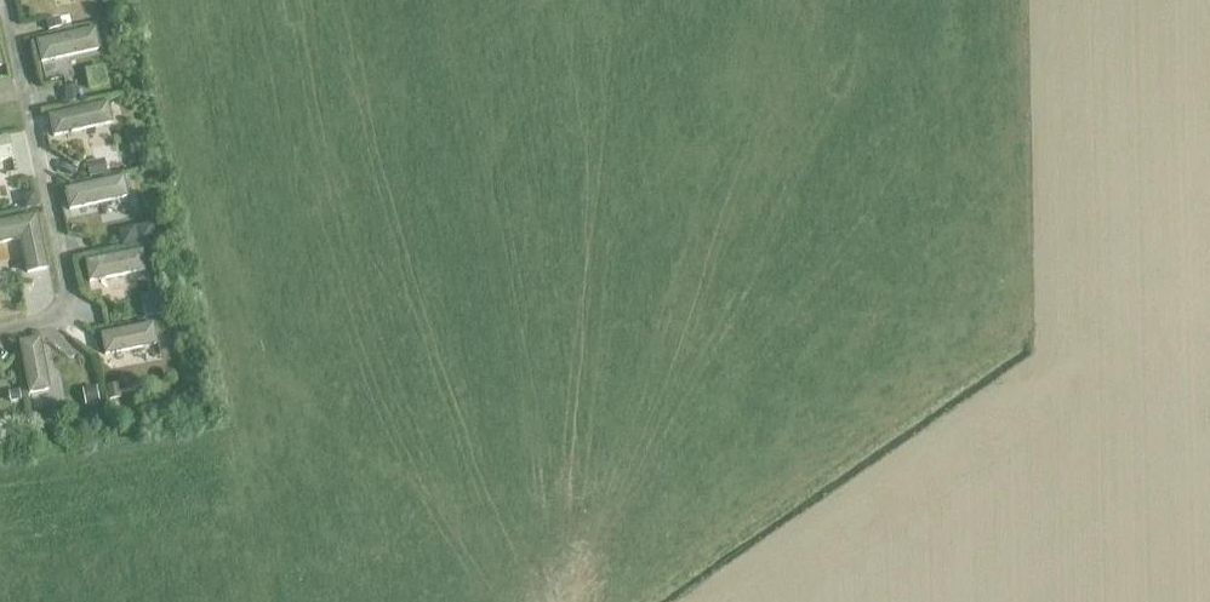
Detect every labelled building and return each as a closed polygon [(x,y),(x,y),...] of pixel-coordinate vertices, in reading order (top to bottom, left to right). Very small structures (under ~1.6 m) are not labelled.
[(57,18),(43,21),(46,35),(60,32),(57,18)] [(75,90),(62,92),(65,107),(78,104),(75,90)] [(102,162),(84,166),(87,181),(105,177),(102,162)] [(34,196),(19,199),(22,213),(37,210),(34,196)] [(0,224),(0,246),(14,243),(21,277),(43,272),(31,217),(0,224)] [(133,230),(116,234),(120,251),(138,247),(134,230),(133,230)] [(157,307),(140,310),(142,321),(159,318),(157,307)] [(116,386),(104,388),(107,402),(118,400),(116,386)] [(94,389),(80,391),(83,407),(97,405),(94,389)] [(17,391),(6,393),(8,405),(19,403),(17,391)]
